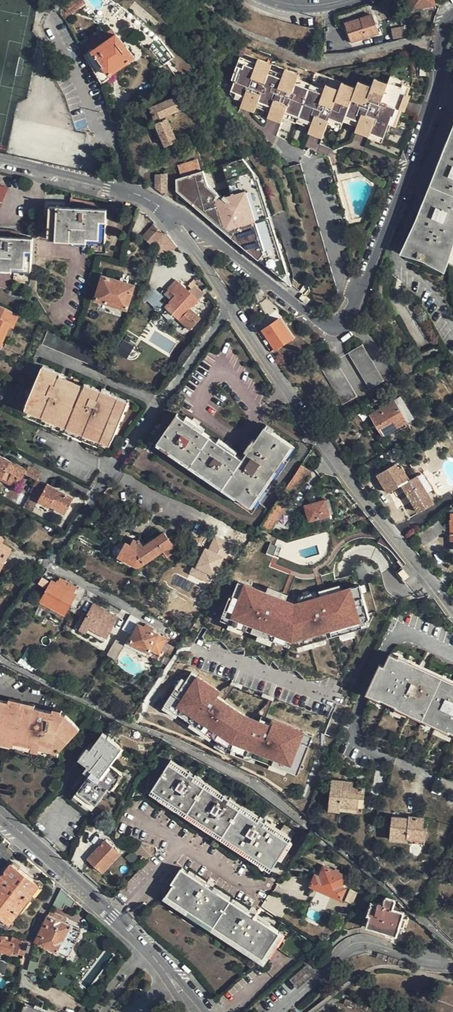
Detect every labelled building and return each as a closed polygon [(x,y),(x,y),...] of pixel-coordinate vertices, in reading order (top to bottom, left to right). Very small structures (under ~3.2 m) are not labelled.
[(82,0),(69,0),(61,5),(67,14),(84,3),(82,0)] [(409,12),(420,10),(421,17),(429,16),(428,9),(434,8),(433,0),(407,0),(409,12)] [(372,15),(352,21),(354,26),(346,28),(351,42),(379,34),(372,15)] [(406,38),(412,36),(409,20),(403,20),(406,38)] [(81,46),(87,55),(116,34),(112,29),(103,35),(96,39),(94,35),(90,37),(90,39),(81,46)] [(102,82),(110,77),(108,75),(134,56),(116,34),(87,55),(88,56),(102,82)] [(245,93),(258,98),(271,103),(284,108),(298,113),(311,117),(325,122),(327,119),(329,113),(343,118),(344,113),(358,118),(370,122),(371,123),(368,130),(381,135),(386,123),(389,114),(396,116),(399,109),(402,109),(407,95),(404,93),(407,87),(406,85),(398,82),(397,84),(384,80),(383,82),(381,88),(368,83),(367,84),(365,90),(352,85),(352,86),(349,92),(336,88),(335,89),(333,95),(320,90),(318,93),(306,89),(292,85),(293,82),(280,77),(281,71),(241,58),(234,77),(236,78),(231,88),(245,93)] [(293,82),(295,78),(295,76),(281,71),(280,77),(293,82)] [(386,75),(384,80),(397,84),(398,82),(400,80),(386,75)] [(370,77),(368,83),(381,88),(383,82),(370,77)] [(306,89),(308,82),(295,78),(293,82),(292,85),(306,89)] [(354,80),(352,85),(365,90),(367,84),(354,80)] [(320,90),(321,86),(308,82),(306,89),(318,93),(320,90)] [(339,82),(336,88),(349,92),(352,86),(339,82)] [(322,85),(321,86),(320,90),(333,95),(335,89),(322,85)] [(255,106),(256,104),(258,98),(245,93),(241,104),(254,109),(255,106)] [(150,107),(154,117),(156,123),(155,124),(157,129),(165,146),(178,140),(174,130),(167,115),(180,109),(182,108),(177,97),(150,107)] [(258,98),(256,104),(268,109),(271,103),(258,98)] [(280,119),(282,114),(284,108),(271,103),(268,109),(266,114),(280,119)] [(284,108),(282,114),(295,119),(298,113),(284,108)] [(298,113),(295,119),(308,124),(311,117),(298,113)] [(340,124),(343,118),(329,113),(327,119),(340,124)] [(343,118),(356,122),(358,118),(344,113),(343,118)] [(392,125),(396,116),(389,114),(386,123),(392,125)] [(321,134),(325,122),(311,117),(308,124),(306,129),(321,134)] [(367,134),(368,130),(371,123),(370,122),(358,118),(356,122),(353,129),(367,134)] [(379,140),(381,135),(368,130),(367,134),(367,135),(379,140)] [(452,231),(452,143),(411,248),(441,261),(452,231)] [(179,174),(200,168),(197,158),(176,165),(179,174)] [(303,163),(289,166),(322,297),(336,294),(303,163)] [(158,189),(167,196),(167,182),(167,177),(167,175),(157,175),(158,189)] [(174,200),(175,202),(174,182),(167,182),(167,196),(174,200)] [(228,187),(216,190),(220,201),(231,198),(228,187)] [(235,210),(231,198),(220,201),(216,190),(200,194),(202,201),(207,200),(208,205),(211,216),(235,210)] [(105,241),(107,208),(100,207),(50,206),(49,238),(105,241)] [(264,221),(253,224),(260,244),(249,248),(252,257),(274,250),(264,221)] [(164,232),(154,224),(143,236),(153,245),(157,240),(164,232)] [(168,232),(164,232),(157,240),(167,254),(178,246),(168,232)] [(33,238),(21,237),(0,236),(0,268),(31,270),(33,238)] [(157,240),(155,251),(161,258),(167,254),(157,240)] [(135,285),(103,275),(95,299),(127,309),(135,285)] [(175,278),(167,288),(170,290),(166,295),(171,299),(165,306),(190,329),(201,317),(192,309),(200,301),(199,299),(205,293),(190,280),(187,283),(190,286),(188,289),(175,278)] [(156,289),(145,298),(155,310),(166,301),(156,289)] [(217,294),(214,289),(207,294),(211,299),(212,298),(217,294)] [(260,335),(271,352),(293,337),(280,318),(259,333),(260,335)] [(106,371),(110,362),(100,357),(102,354),(48,331),(43,344),(106,371)] [(117,353),(127,358),(133,346),(122,341),(117,353)] [(370,388),(384,380),(363,344),(349,352),(370,388)] [(343,404),(356,396),(335,361),(322,369),(343,404)] [(59,377),(60,373),(43,366),(22,415),(107,451),(129,401),(103,390),(101,393),(94,389),(91,394),(83,391),(84,387),(59,377)] [(103,390),(60,373),(59,377),(84,387),(83,391),(91,394),(94,389),(101,393),(103,390)] [(395,400),(370,414),(383,436),(413,418),(400,396),(395,400)] [(258,490),(264,493),(290,455),(282,449),(287,442),(265,426),(243,458),(235,453),(230,450),(232,447),(224,442),(222,445),(217,441),(217,440),(203,431),(197,427),(198,424),(192,420),(190,422),(185,419),(177,413),(155,446),(252,511),(259,500),(254,497),(258,490)] [(37,480),(42,472),(29,465),(27,469),(0,455),(0,478),(17,487),(25,473),(37,480)] [(400,486),(408,481),(399,469),(396,470),(386,456),(372,465),(379,475),(375,477),(386,495),(400,486)] [(346,482),(331,463),(327,466),(342,485),(346,482)] [(300,466),(286,488),(292,491),(295,493),(310,472),(301,465),(300,466)] [(422,472),(416,476),(434,503),(440,499),(422,472)] [(408,481),(400,486),(405,494),(410,494),(416,501),(414,506),(418,514),(434,503),(416,476),(408,481)] [(46,484),(37,480),(30,492),(40,497),(38,501),(50,507),(51,506),(65,514),(74,497),(47,483),(46,484)] [(286,488),(280,497),(286,501),(292,491),(286,488)] [(259,500),(264,493),(258,490),(254,497),(259,500)] [(410,494),(405,494),(414,506),(416,501),(410,494)] [(263,522),(262,524),(271,531),(289,503),(286,501),(280,497),(271,510),(263,522)] [(307,522),(330,518),(326,500),(303,504),(307,522)] [(425,544),(444,530),(437,519),(417,534),(425,544)] [(252,538),(253,537),(234,528),(230,535),(248,544),(252,538)] [(134,537),(131,543),(127,541),(118,556),(138,565),(141,565),(173,543),(164,532),(145,545),(140,538),(137,539),(134,537)] [(210,534),(191,576),(211,585),(230,542),(210,534)] [(12,548),(0,542),(0,571),(12,548)] [(65,614),(72,602),(76,594),(73,592),(77,587),(69,583),(68,586),(58,581),(56,583),(52,581),(48,588),(41,601),(65,614)] [(341,590),(292,602),(236,581),(221,622),(252,634),(261,632),(290,643),(360,626),(350,588),(341,590)] [(78,605),(76,608),(88,615),(81,629),(86,632),(88,627),(107,637),(114,624),(118,616),(95,604),(91,610),(79,603),(78,605)] [(130,615),(122,629),(132,634),(129,642),(148,651),(150,652),(151,650),(157,653),(166,637),(163,635),(153,630),(155,627),(147,623),(145,627),(138,623),(140,619),(130,615)] [(104,642),(107,637),(88,627),(86,632),(104,642)] [(122,629),(107,655),(113,659),(122,644),(146,656),(148,651),(129,642),(132,634),(122,629)] [(396,705),(398,702),(451,727),(450,730),(452,731),(452,687),(397,661),(398,658),(390,655),(385,667),(374,691),(382,695),(381,698),(396,705)] [(398,658),(397,661),(452,687),(452,682),(399,657),(398,658)] [(380,700),(381,698),(382,695),(374,691),(385,667),(380,664),(366,693),(380,700)] [(162,719),(294,761),(304,731),(271,720),(271,722),(216,704),(221,687),(188,676),(186,682),(175,678),(162,719)] [(79,730),(65,716),(0,702),(0,739),(51,750),(52,746),(61,749),(63,747),(64,745),(66,744),(66,743),(67,742),(68,742),(70,739),(71,738),(72,737),(72,736),(73,736),(74,735),(76,733),(78,731),(79,730)] [(449,732),(450,730),(451,727),(398,702),(396,705),(396,707),(449,732)] [(106,786),(108,787),(114,780),(116,781),(122,773),(111,764),(108,762),(120,747),(103,734),(91,749),(86,755),(93,760),(88,766),(85,770),(91,774),(75,796),(89,807),(106,786)] [(58,752),(51,750),(0,739),(0,745),(60,758),(58,752)] [(79,759),(88,766),(93,760),(86,755),(91,749),(88,747),(79,759)] [(122,749),(120,747),(108,762),(111,764),(122,749)] [(171,760),(169,764),(187,775),(189,772),(171,760)] [(295,833),(284,826),(281,831),(279,834),(264,825),(267,822),(260,817),(257,821),(229,802),(231,799),(224,794),(222,798),(194,780),(196,776),(189,772),(187,775),(169,764),(152,789),(272,867),(279,858),(289,841),(295,833)] [(224,794),(196,776),(194,780),(222,798),(224,794)] [(117,782),(116,781),(114,780),(108,787),(109,788),(111,789),(117,782)] [(329,810),(340,811),(340,807),(357,808),(359,797),(363,798),(364,788),(352,787),(342,786),(343,781),(333,780),(329,810)] [(92,809),(109,788),(108,787),(106,786),(89,807),(92,809)] [(271,871),(272,867),(152,789),(150,793),(271,871)] [(362,813),(363,798),(359,797),(357,808),(340,807),(340,811),(362,813)] [(260,817),(231,799),(229,802),(257,821),(260,817)] [(410,820),(410,819),(392,817),(390,840),(408,842),(408,838),(425,840),(426,829),(422,828),(423,818),(416,817),(416,820),(410,820)] [(281,831),(267,822),(264,825),(279,834),(281,831)] [(119,853),(105,841),(88,859),(102,872),(119,853)] [(293,843),(289,841),(279,858),(282,860),(293,843)] [(149,861),(159,850),(158,850),(158,847),(143,843),(136,851),(149,861)] [(11,863),(0,877),(0,915),(10,922),(39,884),(11,863)] [(281,932),(181,868),(172,882),(174,884),(166,896),(264,958),(272,945),(276,947),(281,932)] [(311,886),(340,899),(345,889),(340,887),(345,877),(338,874),(339,871),(335,869),(333,872),(324,868),(320,878),(315,876),(311,886)] [(350,890),(349,891),(345,901),(352,905),(357,893),(350,890)] [(264,964),(276,947),(272,945),(264,958),(166,896),(164,899),(264,964)] [(396,935),(399,926),(402,917),(395,915),(397,910),(393,908),(394,905),(394,903),(393,902),(392,901),(386,899),(384,901),(383,905),(378,903),(378,905),(371,903),(367,915),(370,916),(367,926),(384,932),(385,935),(391,937),(394,936),(395,935),(396,935)] [(46,916),(34,939),(58,950),(62,942),(72,947),(79,932),(63,924),(58,922),(60,919),(51,915),(50,918),(46,916)] [(12,952),(13,950),(24,954),(28,941),(26,941),(15,938),(14,940),(6,938),(5,936),(3,935),(2,935),(1,936),(0,936),(0,950),(12,952)] [(68,956),(72,947),(62,942),(58,950),(68,956)] [(372,1008),(353,1002),(351,1000),(349,997),(350,992),(351,986),(354,974),(358,959),(366,955),(408,969),(410,963),(366,950),(360,951),(354,955),(351,960),(348,974),(344,992),(344,997),(347,1003),(349,1006),(364,1011),(371,1011),(372,1008)] [(9,963),(0,960),(0,973),(5,974),(9,963)] [(30,961),(28,970),(35,972),(38,962),(30,961)] [(289,980),(297,989),(315,973),(308,965),(289,980)] [(451,969),(437,969),(418,965),(416,972),(425,973),(432,974),(448,975),(452,974),(452,969),(451,969)] [(24,1003),(20,1011),(47,1011),(24,1003)]
